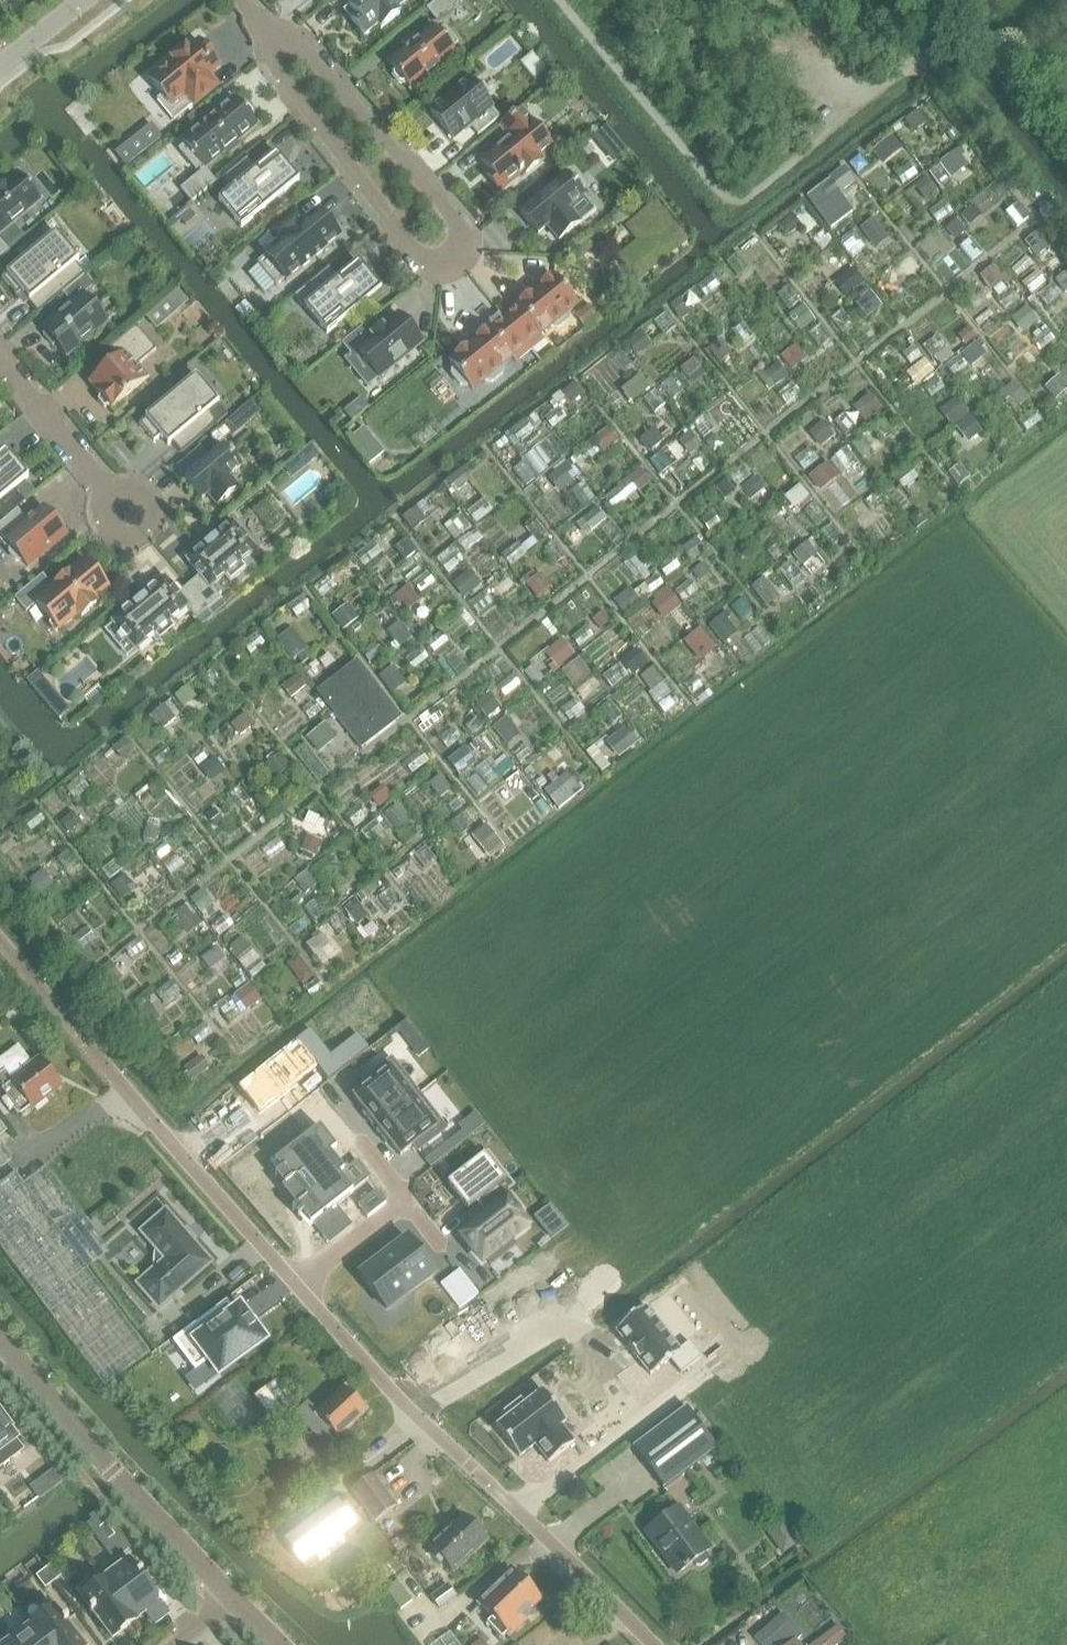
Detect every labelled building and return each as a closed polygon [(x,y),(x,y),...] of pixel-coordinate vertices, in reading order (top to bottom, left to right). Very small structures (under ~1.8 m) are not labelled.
[(355,1),(348,7),(355,17),(350,21),(364,37),(378,26),(381,30),(400,14),(397,10),(409,0),(355,0),(355,1)] [(463,7),(457,0),(444,0),(428,14),(439,27),(463,7)] [(411,91),(457,54),(452,48),(458,43),(445,27),(439,32),(434,26),(417,40),(414,37),(403,46),(406,50),(388,64),(394,71),(393,77),(399,84),(406,85),(411,91)] [(217,88),(208,76),(219,67),(199,42),(189,51),(185,47),(170,60),(174,64),(151,82),(162,96),(157,100),(174,121),(193,105),(194,106),(217,88)] [(498,120),(489,110),(490,109),(485,103),(485,96),(479,89),(472,88),(467,82),(430,113),(453,140),(469,126),(478,136),(498,120)] [(205,170),(258,126),(252,120),(253,113),(247,106),(240,105),(235,99),(182,142),(185,145),(179,150),(197,171),(202,167),(205,170),(180,190),(191,203),(216,183),(205,170)] [(194,127),(206,117),(199,109),(187,119),(194,127)] [(521,109),(500,126),(510,138),(481,161),(490,172),(486,176),(499,192),(519,176),(522,178),(542,161),(540,159),(553,148),(547,141),(549,138),(539,126),(537,129),(521,109)] [(136,136),(127,143),(127,151),(131,156),(139,157),(147,150),(148,142),(143,137),(136,136)] [(263,211),(299,181),(280,158),(261,175),(247,158),(221,180),(230,191),(218,201),(236,223),(258,205),(263,211)] [(856,182),(844,167),(828,178),(830,180),(807,197),(830,229),(853,211),(841,194),(856,182)] [(41,201),(19,174),(0,189),(0,236),(41,201)] [(568,210),(584,197),(582,194),(583,193),(584,186),(578,178),(571,178),(569,179),(567,176),(549,191),(541,181),(514,204),(522,214),(521,215),(538,235),(548,228),(559,242),(580,225),(568,210)] [(181,221),(192,212),(190,210),(187,207),(172,220),(167,224),(171,230),(181,221)] [(341,237),(319,210),(305,221),(297,210),(269,232),(277,243),(263,253),(265,256),(257,262),(275,286),(284,279),(285,281),(341,237)] [(792,214),(778,225),(787,236),(801,225),(792,214)] [(871,220),(861,228),(872,244),(883,235),(871,220)] [(85,275),(75,263),(79,261),(56,233),(2,278),(17,296),(22,293),(28,300),(27,301),(38,314),(85,275)] [(8,252),(0,242),(0,258),(8,252)] [(992,265),(979,276),(991,292),(1002,282),(1005,286),(1007,284),(1010,281),(1003,273),(1000,276),(992,265)] [(345,320),(381,290),(363,267),(343,284),(329,267),(293,297),(304,311),(306,309),(322,329),(340,314),(345,320)] [(107,323),(84,295),(95,286),(86,275),(63,294),(71,304),(43,328),(47,332),(43,335),(53,347),(57,344),(67,357),(107,323)] [(568,320),(569,313),(568,312),(577,305),(554,277),(517,307),(519,310),(505,321),(524,344),(530,351),(544,340),(540,335),(550,327),(551,328),(558,328),(568,320)] [(860,299),(855,303),(866,318),(882,306),(870,291),(868,293),(865,289),(857,296),(860,299)] [(178,291),(177,292),(146,318),(156,330),(187,305),(188,304),(178,291)] [(679,299),(671,306),(681,320),(690,313),(679,299)] [(804,306),(790,316),(800,331),(815,321),(804,306)] [(1026,306),(1016,315),(1027,329),(1038,320),(1026,306)] [(379,379),(422,344),(399,316),(372,337),(364,327),(342,345),(350,355),(344,360),(367,389),(379,379)] [(513,357),(511,355),(524,344),(505,321),(492,332),(490,329),(449,362),(453,367),(452,368),(452,375),(460,385),(467,386),(468,385),(472,390),(484,380),(485,382),(492,382),(502,374),(503,367),(502,366),(513,357)] [(136,327),(109,350),(117,360),(89,383),(100,396),(98,402),(104,408),(110,407),(112,410),(149,378),(139,365),(156,350),(136,327)] [(968,328),(958,336),(965,345),(976,337),(968,328)] [(721,341),(709,349),(719,364),(732,355),(721,341)] [(976,344),(963,355),(971,365),(984,354),(976,344)] [(218,424),(208,412),(219,403),(196,376),(145,418),(146,419),(139,424),(154,442),(160,436),(168,446),(171,443),(181,454),(218,424)] [(1012,382),(998,394),(1013,412),(1027,400),(1012,382)] [(871,394),(853,407),(865,423),(883,410),(871,394)] [(730,403),(717,413),(725,424),(738,414),(730,403)] [(229,439),(244,427),(234,416),(219,428),(229,439)] [(608,428),(593,439),(603,452),(618,441),(608,428)] [(691,434),(681,441),(690,454),(700,447),(691,434)] [(384,452),(373,439),(361,448),(358,450),(363,456),(370,464),(372,462),(384,452)] [(312,457),(316,454),(309,446),(306,449),(297,455),(304,464),(312,457)] [(228,478),(241,467),(224,447),(210,459),(201,449),(177,469),(186,479),(185,480),(202,500),(208,495),(218,507),(238,490),(228,478)] [(28,477),(10,455),(0,463),(0,501),(28,477)] [(564,462),(547,476),(560,493),(577,479),(564,462)] [(461,470),(443,484),(452,496),(470,482),(461,470)] [(28,483),(18,492),(25,500),(35,492),(28,483)] [(67,535),(44,508),(28,522),(18,510),(0,524),(0,541),(2,543),(5,540),(10,546),(10,553),(16,561),(23,561),(28,567),(67,535)] [(246,569),(241,562),(256,550),(233,523),(214,538),(205,545),(206,546),(187,561),(200,576),(190,584),(210,609),(221,599),(211,587),(225,576),(231,582),(246,569)] [(405,540),(394,549),(404,562),(415,552),(405,540)] [(808,543),(793,555),(802,567),(818,555),(808,543)] [(93,601),(109,588),(85,560),(70,573),(55,586),(53,587),(43,575),(14,598),(26,612),(36,603),(59,630),(78,614),(81,617),(96,605),(93,601)] [(510,577),(498,586),(504,593),(516,584),(510,577)] [(170,622),(187,608),(197,619),(210,609),(190,584),(178,594),(165,579),(143,597),(134,604),(134,605),(113,623),(136,650),(154,635),(159,642),(175,629),(170,622)] [(764,579),(752,588),(767,607),(779,599),(764,579)] [(602,611),(593,620),(600,628),(610,620),(602,611)] [(562,640),(545,653),(557,670),(574,657),(562,640)] [(402,719),(357,661),(317,692),(362,750),(402,719)] [(653,670),(641,679),(652,693),(664,684),(653,670)] [(53,690),(38,673),(27,682),(42,699),(53,690)] [(295,675),(280,687),(290,699),(305,687),(295,675)] [(92,711),(109,698),(107,696),(102,691),(86,704),(90,709),(92,711)] [(489,695),(476,705),(487,720),(500,710),(489,695)] [(506,718),(492,729),(507,747),(520,736),(506,718)] [(324,724),(306,739),(318,754),(336,739),(324,724)] [(126,738),(113,748),(123,762),(136,752),(126,738)] [(499,752),(487,761),(489,765),(493,762),(501,772),(510,765),(499,752)] [(215,759),(202,770),(212,783),(225,772),(215,759)] [(383,788),(371,797),(380,808),(392,799),(383,788)] [(73,813),(61,823),(70,834),(82,824),(73,813)] [(486,826),(471,838),(490,861),(504,849),(486,826)] [(167,857),(163,850),(154,857),(159,863),(167,857)] [(355,903),(344,912),(356,927),(368,918),(355,903)] [(54,1077),(41,1059),(33,1065),(18,1046),(0,1060),(0,1088),(7,1096),(1,1101),(10,1112),(16,1108),(21,1115),(30,1108),(31,1109),(34,1107),(37,1107),(44,1102),(45,1099),(62,1086),(54,1077)] [(201,1058),(185,1070),(194,1082),(210,1070),(201,1058)] [(367,1087),(354,1097),(377,1127),(418,1095),(391,1060),(363,1082),(367,1087)] [(418,1095),(377,1127),(400,1156),(413,1146),(417,1151),(445,1129),(418,1095)] [(310,1189),(349,1159),(314,1113),(293,1128),(297,1134),(279,1148),(283,1153),(264,1168),(299,1213),(309,1206),(312,1210),(315,1207),(312,1203),(318,1199),(310,1189)] [(0,1142),(0,1168),(12,1159),(0,1142)] [(488,1152),(447,1184),(467,1210),(476,1203),(483,1210),(483,1211),(508,1192),(515,1186),(488,1152)] [(87,1269),(110,1252),(46,1167),(24,1184),(16,1173),(0,1185),(0,1247),(107,1391),(152,1357),(87,1269)] [(377,1192),(359,1206),(368,1217),(386,1203),(377,1192)] [(521,1209),(508,1192),(483,1211),(483,1210),(463,1225),(473,1238),(467,1243),(481,1260),(484,1258),(489,1265),(515,1245),(510,1238),(526,1226),(515,1213),(521,1209)] [(550,1203),(533,1216),(551,1239),(568,1226),(550,1203)] [(211,1263),(165,1212),(142,1233),(158,1251),(156,1253),(155,1267),(157,1269),(138,1285),(159,1309),(211,1263)] [(383,1310),(431,1274),(406,1240),(357,1276),(383,1310)] [(459,1270),(440,1285),(459,1309),(478,1294),(459,1270)] [(220,1305),(180,1335),(201,1363),(215,1352),(225,1366),(269,1333),(267,1330),(271,1327),(261,1313),(256,1316),(246,1301),(228,1315),(220,1305)] [(265,1414),(236,1376),(208,1397),(237,1434),(265,1414)] [(298,1407),(277,1381),(255,1397),(275,1424),(298,1407)] [(352,1425),(366,1412),(345,1389),(317,1415),(308,1405),(297,1415),(336,1456),(360,1434),(352,1425)] [(548,1392),(501,1428),(524,1459),(540,1446),(554,1464),(579,1445),(565,1427),(571,1423),(548,1392)] [(718,1450),(686,1408),(633,1447),(664,1489),(718,1450)] [(9,1430),(10,1429),(0,1415),(0,1468),(24,1450),(9,1430)] [(57,1467),(30,1487),(40,1500),(66,1480),(57,1467)] [(397,1506),(373,1474),(350,1491),(374,1523),(397,1506)] [(363,1525),(347,1503),(341,1508),(337,1502),(322,1514),(313,1503),(286,1523),(294,1534),(285,1541),(304,1567),(318,1557),(316,1554),(344,1534),(347,1538),(363,1525)] [(709,1550),(678,1507),(648,1530),(659,1545),(661,1543),(668,1552),(664,1555),(678,1574),(693,1562),(696,1566),(700,1567),(708,1561),(708,1557),(706,1553),(709,1550)] [(453,1574),(488,1541),(463,1515),(428,1548),(453,1574)] [(113,1537),(104,1525),(96,1530),(105,1542),(113,1537)] [(793,1541),(785,1531),(775,1539),(782,1550),(793,1541)] [(166,1613),(140,1578),(143,1576),(141,1573),(138,1575),(123,1554),(99,1572),(135,1621),(136,1621),(134,1618),(144,1611),(153,1623),(166,1613)] [(59,1578),(50,1565),(42,1571),(51,1583),(59,1578)] [(51,1583),(42,1571),(34,1577),(44,1589),(51,1583)] [(135,1621),(99,1572),(76,1589),(91,1610),(89,1612),(91,1615),(93,1613),(112,1638),(135,1621)] [(521,1618),(540,1600),(524,1584),(527,1582),(519,1574),(517,1576),(513,1573),(479,1605),(491,1618),(485,1624),(501,1640),(505,1637),(507,1639),(525,1622),(521,1618)] [(412,1601),(397,1581),(385,1590),(401,1610),(412,1601)] [(66,1624),(68,1622),(66,1619),(64,1621),(55,1609),(33,1625),(28,1618),(27,1619),(47,1644),(82,1644),(66,1624)] [(795,1642),(802,1636),(808,1630),(796,1617),(790,1623),(789,1622),(764,1644),(798,1644),(795,1642)] [(27,1619),(1,1639),(6,1644),(47,1644),(27,1619)] [(847,1637),(838,1626),(813,1644),(836,1644),(847,1637)]
